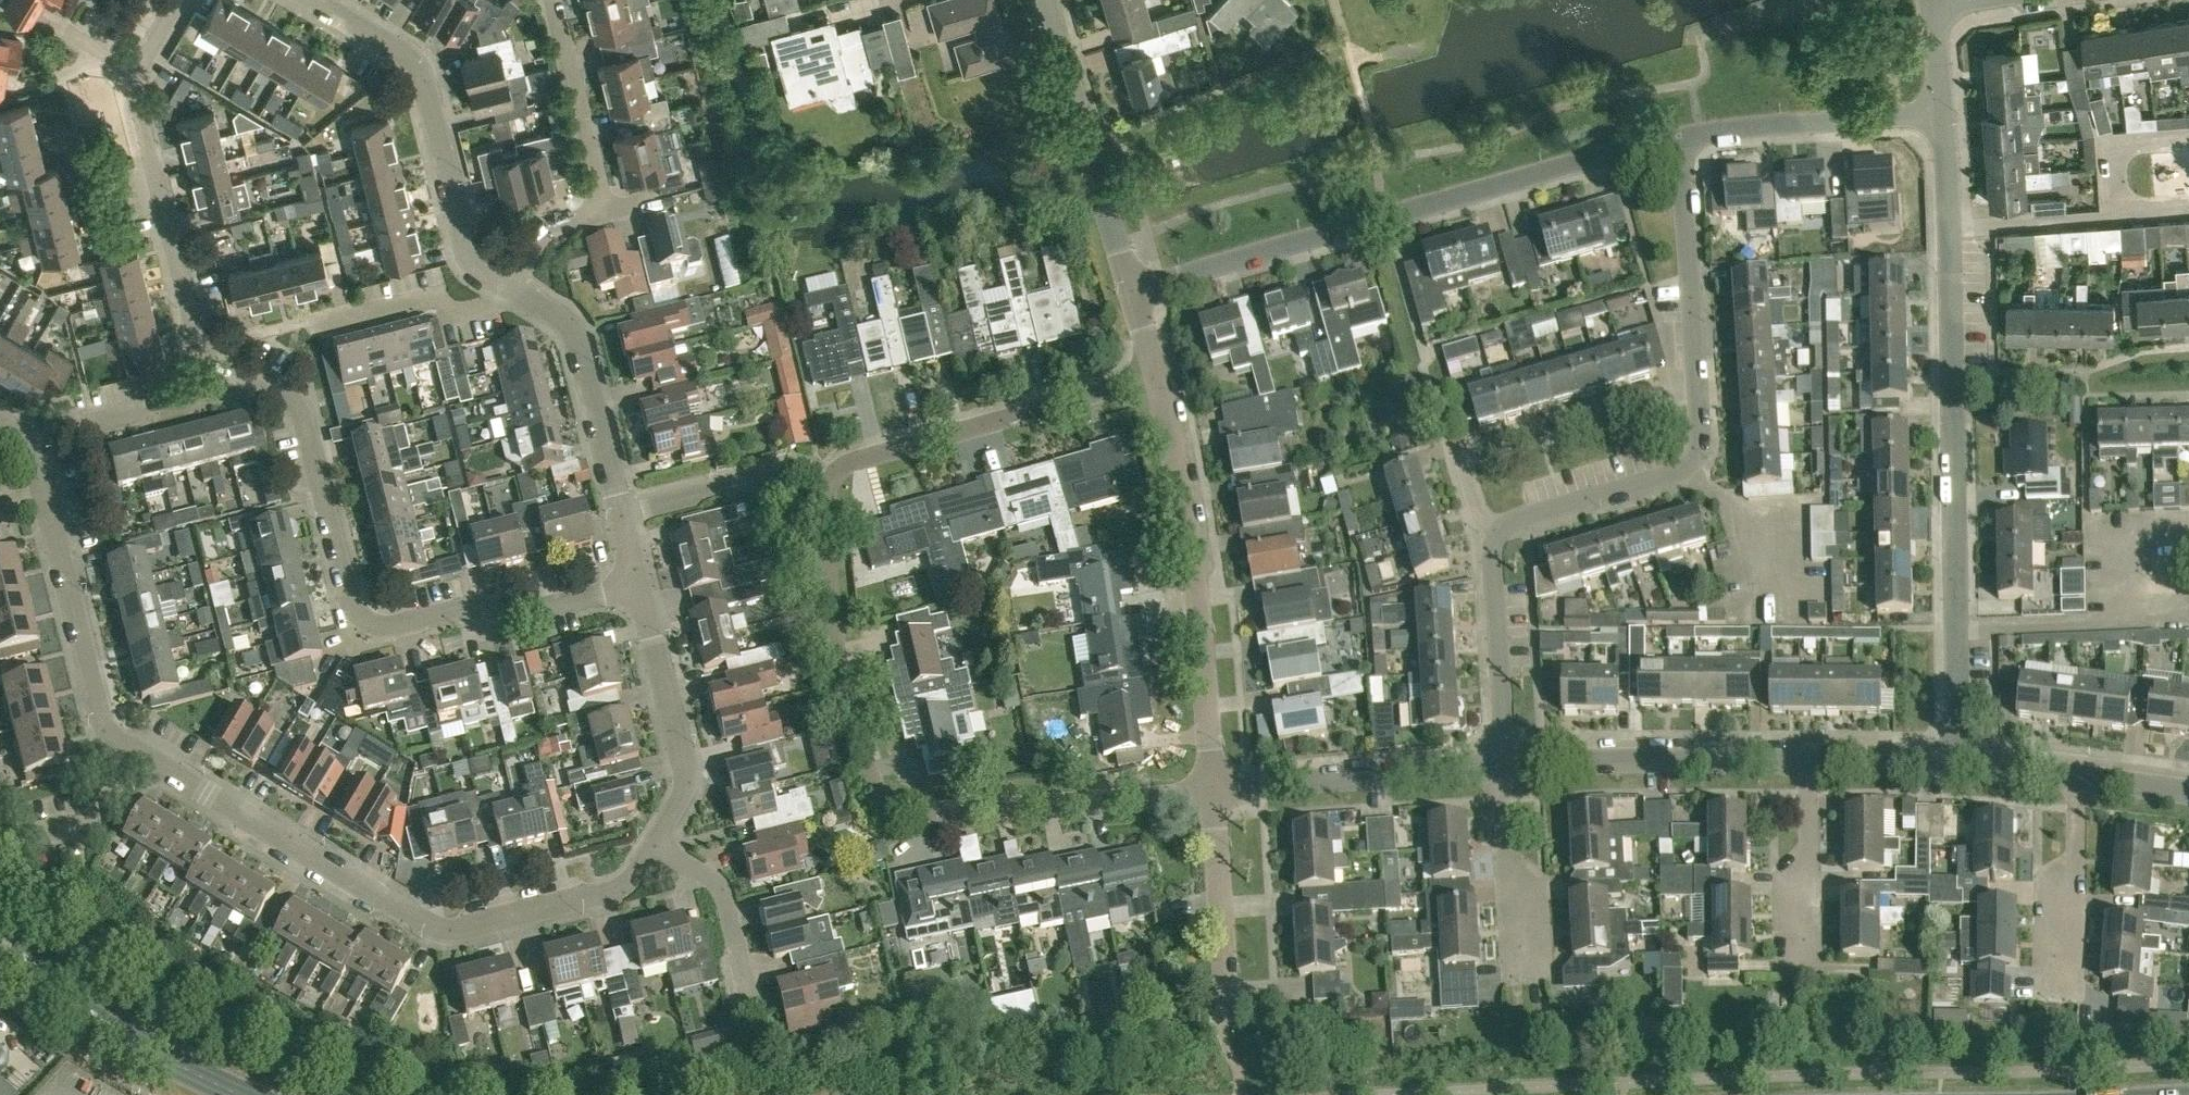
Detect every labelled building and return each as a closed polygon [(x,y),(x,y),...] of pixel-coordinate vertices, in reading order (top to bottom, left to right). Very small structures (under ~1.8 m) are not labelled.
[(28,24),(42,1),(51,6),(55,0),(11,0),(4,10),(28,24)] [(207,17),(196,10),(183,33),(193,39),(200,27),(221,40),(241,7),(229,0),(217,0),(207,17)] [(414,11),(436,24),(450,0),(420,0),(414,11)] [(436,24),(458,38),(468,21),(481,29),(492,16),(502,25),(519,5),(514,0),(506,0),(502,5),(492,0),(450,0),(436,24)] [(580,2),(587,3),(590,14),(630,4),(645,0),(580,0),(580,2)] [(798,0),(765,0),(770,15),(784,12),(800,7),(798,0)] [(986,67),(1015,58),(1007,29),(1000,30),(991,0),(939,0),(929,3),(939,36),(973,26),(976,36),(953,43),(963,76),(986,69),(986,67)] [(1113,28),(1129,24),(1133,39),(1136,37),(1198,19),(1196,11),(1195,12),(1193,5),(1155,16),(1155,14),(1150,16),(1146,3),(1149,2),(1148,0),(1104,0),(1113,28)] [(1196,9),(1205,7),(1203,0),(1193,0),(1196,9)] [(1210,12),(1226,26),(1244,8),(1257,21),(1250,28),(1266,43),(1298,9),(1288,0),(1221,0),(1210,12)] [(630,4),(590,14),(596,37),(599,36),(625,30),(628,43),(655,36),(651,23),(635,27),(630,4)] [(922,4),(905,10),(914,35),(931,29),(922,4)] [(241,7),(221,40),(242,52),(261,19),(241,7)] [(784,12),(770,15),(738,24),(744,47),(773,39),(790,100),(817,93),(821,96),(876,81),(860,24),(833,32),(834,37),(810,43),(806,28),(790,33),(784,12)] [(915,71),(899,14),(883,19),(899,75),(915,71)] [(1223,28),(1209,15),(1205,16),(1210,32),(1223,28)] [(2171,21),(2176,55),(2179,73),(2181,73),(2182,81),(2188,80),(2188,18),(2171,21)] [(281,31),(261,19),(242,52),(262,64),(281,31)] [(1136,37),(1142,56),(1123,61),(1133,96),(1134,96),(1135,99),(1153,94),(1152,91),(1161,88),(1162,91),(1172,89),(1175,83),(1171,70),(1166,67),(1157,70),(1152,53),(1181,44),(1190,41),(1186,28),(1200,24),(1198,19),(1136,37)] [(2176,55),(2171,21),(2141,26),(2147,60),(2176,55)] [(2147,60),(2141,26),(2113,30),(2118,64),(2122,88),(2132,87),(2130,75),(2149,72),(2147,60)] [(2118,64),(2113,30),(2081,35),(2087,69),(2118,64)] [(281,31),(262,64),(282,76),(301,43),(281,31)] [(470,84),(506,75),(524,71),(521,58),(516,58),(510,34),(494,38),(498,50),(464,59),(470,82),(470,84)] [(605,62),(599,63),(605,86),(644,76),(644,74),(655,71),(650,51),(658,49),(655,36),(628,43),(631,55),(605,62)] [(0,37),(0,96),(1,96),(6,69),(16,70),(21,40),(0,37)] [(321,55),(301,43),(282,76),(302,88),(321,55)] [(2068,78),(2084,74),(2080,45),(2063,48),(2068,78)] [(2035,79),(2025,80),(2022,52),(1988,55),(1991,86),(2035,82),(2035,79)] [(321,55),(302,88),(323,100),(342,67),(321,55)] [(198,78),(205,67),(197,62),(190,73),(198,78)] [(205,67),(198,78),(207,83),(214,72),(205,67)] [(896,70),(887,73),(892,88),(900,86),(896,70)] [(524,71),(506,75),(470,84),(476,110),(500,104),(503,116),(529,110),(525,91),(528,85),(524,71)] [(2086,85),(2084,74),(2068,78),(2069,88),(2086,85)] [(183,75),(177,87),(186,92),(192,80),(183,75)] [(644,76),(605,86),(611,110),(613,109),(640,102),(643,115),(670,108),(666,95),(650,99),(644,76)] [(1991,86),(1993,98),(1984,99),(1986,115),(1994,114),(1994,115),(2020,113),(2020,114),(2045,112),(2045,108),(2042,109),(2041,91),(2036,91),(2035,82),(1991,86)] [(239,102),(245,91),(237,86),(230,97),(239,102)] [(259,113),(270,118),(282,95),(271,89),(259,113)] [(254,96),(245,91),(239,102),(247,108),(254,96)] [(2104,94),(2090,99),(2099,132),(2112,128),(2104,94)] [(34,126),(29,104),(0,111),(0,135),(34,126)] [(2084,139),(2095,138),(2095,134),(2087,105),(2076,106),(2084,137),(2084,139)] [(619,134),(614,136),(620,159),(659,149),(659,148),(669,146),(676,144),(681,143),(676,123),(673,124),(672,121),(673,121),(670,109),(670,108),(643,115),(646,127),(619,134)] [(263,124),(239,110),(232,117),(236,130),(263,124)] [(279,126),(286,115),(277,110),(270,121),(279,126)] [(183,144),(220,135),(214,111),(177,120),(183,144)] [(1994,114),(1986,115),(1989,146),(2038,142),(2038,139),(2023,140),(2021,125),(2046,123),(2045,112),(2020,114),(2020,113),(1994,115),(1994,114)] [(2185,114),(2156,116),(2157,127),(2186,125),(2185,114)] [(288,132),(295,120),(286,115),(279,126),(288,132)] [(2157,127),(2156,116),(2126,118),(2127,129),(2157,127)] [(358,151),(395,142),(389,118),(352,128),(358,151)] [(296,137),(303,125),(295,120),(288,132),(296,137)] [(530,137),(515,141),(517,148),(519,155),(528,191),(554,184),(552,176),(548,161),(560,157),(573,154),(565,123),(552,126),(554,131),(530,137)] [(0,135),(0,145),(1,148),(0,149),(0,158),(40,147),(34,126),(0,135)] [(226,157),(220,135),(183,144),(189,167),(226,157)] [(271,137),(255,141),(257,149),(273,145),(271,137)] [(2097,165),(2095,138),(2084,139),(2086,166),(2097,165)] [(395,142),(358,151),(364,174),(401,165),(395,142)] [(2038,142),(1989,146),(1991,175),(2051,170),(2051,169),(2040,169),(2038,142)] [(502,144),(478,151),(484,177),(497,173),(503,197),(528,191),(519,155),(517,148),(504,151),(502,144)] [(659,149),(620,159),(626,182),(655,175),(658,187),(685,181),(681,167),(676,144),(669,146),(659,148),(659,149)] [(40,147),(0,158),(0,167),(5,165),(9,178),(45,169),(45,168),(40,147)] [(318,162),(331,159),(329,149),(316,152),(318,162)] [(300,163),(312,160),(310,150),(297,154),(300,163)] [(231,180),(226,157),(189,167),(195,189),(231,180)] [(334,168),(331,159),(318,162),(321,171),(334,168)] [(302,173),(315,170),(312,160),(300,163),(302,173)] [(1857,185),(1845,186),(1846,202),(1847,229),(1863,228),(1864,233),(1865,233),(1865,228),(1864,226),(1862,226),(1861,217),(1864,217),(1864,216),(1895,214),(1899,214),(1898,196),(1893,197),(1892,182),(1893,182),(1892,164),(1856,167),(1857,185)] [(45,169),(9,178),(9,179),(21,176),(25,188),(8,192),(10,201),(63,187),(58,165),(45,168),(45,169)] [(401,165),(364,174),(370,197),(406,188),(401,165)] [(704,185),(718,180),(715,166),(701,170),(704,185)] [(1755,169),(1747,170),(1745,175),(1726,176),(1727,197),(1729,216),(1746,214),(1748,233),(1778,231),(1777,225),(1776,207),(1776,205),(1763,206),(1762,188),(1761,174),(1758,174),(1755,169)] [(1788,178),(1774,179),(1775,188),(1776,205),(1776,207),(1785,206),(1786,224),(1803,223),(1802,206),(1826,205),(1824,170),(1787,172),(1788,178)] [(2051,170),(1991,175),(1994,206),(2030,202),(2028,186),(2052,184),(2051,170)] [(250,201),(244,179),(232,182),(231,180),(195,189),(201,213),(250,201)] [(63,187),(10,201),(13,209),(29,205),(32,218),(69,209),(63,187)] [(412,210),(406,188),(370,197),(375,220),(412,210)] [(721,203),(717,189),(703,193),(705,203),(711,206),(721,203)] [(330,207),(343,204),(340,194),(328,197),(330,207)] [(310,210),(307,197),(294,200),(297,213),(310,210)] [(2067,212),(2066,198),(2032,201),(2033,214),(2067,212)] [(287,216),(297,213),(294,200),(284,203),(287,216)] [(674,209),(672,200),(661,203),(663,211),(674,209)] [(1582,207),(1584,214),(1568,218),(1579,259),(1618,247),(1605,200),(1592,204),(1592,205),(1582,207)] [(1846,202),(1831,203),(1833,241),(1848,240),(1847,229),(1846,202)] [(287,216),(284,203),(274,205),(278,218),(287,216)] [(330,207),(332,217),(345,213),(343,204),(330,207)] [(69,209),(32,218),(35,231),(19,235),(21,244),(74,230),(69,209)] [(418,233),(412,210),(375,220),(381,242),(418,233)] [(1550,223),(1549,217),(1527,223),(1540,270),(1579,259),(1568,218),(1550,223)] [(241,221),(244,234),(253,231),(250,218),(241,221)] [(231,224),(234,236),(244,234),(241,221),(231,224)] [(2162,243),(2173,243),(2171,222),(2160,223),(2162,243)] [(2134,225),(2135,246),(2147,245),(2145,224),(2134,225)] [(650,232),(652,239),(638,243),(643,264),(649,289),(675,283),(671,267),(687,263),(688,269),(699,266),(703,261),(699,245),(693,242),(683,245),(678,225),(650,232)] [(1910,227),(1910,244),(1922,244),(1922,226),(1910,227)] [(2098,228),(2088,229),(2089,249),(2100,249),(2098,228)] [(2062,230),(2064,251),(2075,250),(2073,229),(2062,230)] [(74,230),(21,244),(23,252),(40,248),(43,262),(80,252),(74,230)] [(2064,251),(2062,230),(2035,232),(2037,265),(2064,263),(2063,251),(2064,251)] [(424,257),(418,233),(381,242),(387,266),(424,257)] [(1489,233),(1457,243),(1469,286),(1501,277),(1498,266),(1499,266),(1489,233)] [(2020,234),(2009,235),(2011,256),(2022,255),(2020,234)] [(321,249),(298,255),(307,291),(331,285),(330,283),(343,279),(332,237),(319,240),(321,249)] [(1015,249),(1018,259),(1026,257),(1021,237),(1013,239),(1015,249)] [(352,240),(339,243),(341,252),(354,249),(352,240)] [(623,259),(618,240),(589,247),(600,290),(616,286),(620,302),(646,295),(639,268),(641,267),(638,255),(623,259)] [(1431,272),(1421,275),(1418,264),(1405,268),(1422,329),(1435,325),(1434,317),(1448,313),(1444,298),(1470,290),(1469,286),(1457,243),(1425,252),(1431,272)] [(106,280),(143,270),(137,248),(100,257),(101,258),(84,262),(87,271),(103,267),(106,280)] [(1042,253),(1051,294),(1027,300),(1034,328),(1039,348),(1065,341),(1060,322),(1077,318),(1060,248),(1042,253)] [(354,249),(341,252),(344,262),(357,259),(354,249)] [(1014,250),(997,254),(999,264),(999,263),(1009,304),(985,309),(993,341),(997,358),(1023,352),(1018,332),(1034,328),(1027,300),(1018,259),(1016,259),(1014,250)] [(307,291),(298,255),(275,261),(284,297),(307,291)] [(921,256),(916,257),(913,262),(915,267),(919,269),(924,268),(927,264),(926,259),(921,256)] [(1527,285),(1525,278),(1519,256),(1505,260),(1513,289),(1527,285)] [(284,297),(275,261),(252,266),(261,303),(284,297)] [(1824,283),(1823,261),(1812,262),(1814,283),(1824,283)] [(1833,261),(1823,261),(1824,283),(1835,282),(1833,261)] [(1525,278),(1536,275),(1533,265),(1522,268),(1525,278)] [(261,303),(252,266),(229,272),(238,309),(261,303)] [(929,334),(946,330),(943,320),(930,268),(912,273),(922,313),(898,319),(903,340),(909,367),(936,361),(929,334)] [(2188,325),(2188,268),(2176,269),(2178,292),(2166,293),(2169,327),(2188,325)] [(993,341),(985,309),(976,269),(958,273),(968,314),(943,320),(946,330),(955,368),(980,362),(976,345),(993,341)] [(1871,298),(1906,297),(1905,269),(1870,269),(1871,298)] [(143,270),(106,280),(109,293),(93,297),(95,305),(148,292),(143,270)] [(1733,278),(1735,306),(1769,304),(1769,302),(1791,301),(1790,291),(1769,292),(1767,276),(1733,278)] [(1367,293),(1363,278),(1348,283),(1347,281),(1345,280),(1344,279),(1342,279),(1341,279),(1340,280),(1338,282),(1338,284),(1338,286),(1328,288),(1335,312),(1322,315),(1331,349),(1339,376),(1363,369),(1353,334),(1387,324),(1378,290),(1367,293)] [(1591,296),(1602,293),(1598,278),(1587,281),(1591,296)] [(893,371),(887,344),(903,340),(898,319),(889,279),(870,283),(880,324),(857,329),(865,364),(868,377),(893,371)] [(2078,304),(2062,304),(2062,339),(2088,339),(2088,304),(2089,281),(2078,281),(2078,304)] [(2128,325),(2143,324),(2143,329),(2169,327),(2166,293),(2166,285),(2126,288),(2128,325)] [(847,288),(834,291),(804,298),(807,312),(832,306),(838,334),(813,340),(814,343),(801,346),(806,367),(809,366),(813,385),(824,383),(825,388),(852,381),(848,368),(865,364),(857,329),(847,288)] [(2026,304),(2009,304),(2009,339),(2036,339),(2036,304),(2035,304),(2035,291),(2026,291),(2026,304)] [(154,313),(148,292),(95,305),(97,314),(114,310),(117,323),(154,313)] [(1318,382),(1339,376),(1331,349),(1317,353),(1301,296),(1264,306),(1274,340),(1294,335),(1300,357),(1310,355),(1318,382)] [(1607,303),(1610,313),(1630,308),(1627,297),(1607,303)] [(1907,323),(1906,297),(1871,298),(1872,324),(1907,323)] [(644,315),(654,312),(651,299),(634,303),(638,316),(644,315)] [(1820,322),(1820,301),(1809,301),(1810,322),(1820,322)] [(59,302),(52,315),(50,317),(60,323),(69,308),(59,302)] [(781,303),(759,308),(763,325),(785,320),(781,303)] [(1839,324),(1838,303),(1827,304),(1828,324),(1839,324)] [(1585,320),(1605,315),(1602,304),(1582,310),(1585,320)] [(1769,304),(1735,306),(1737,332),(1771,330),(1769,304)] [(2062,304),(2036,304),(2036,339),(2062,339),(2062,304)] [(2088,304),(2088,339),(2115,339),(2115,304),(2088,304)] [(634,331),(620,334),(627,360),(630,359),(630,358),(665,350),(665,349),(662,336),(688,329),(682,305),(654,312),(644,315),(638,316),(631,318),(634,331)] [(1582,310),(1557,317),(1558,321),(1562,336),(1588,329),(1585,320),(1582,310)] [(1554,322),(1551,312),(1531,318),(1534,328),(1554,322)] [(154,313),(117,323),(120,336),(104,340),(106,348),(159,335),(154,313)] [(1240,322),(1238,314),(1202,325),(1213,362),(1230,357),(1235,373),(1252,368),(1261,399),(1276,396),(1254,318),(1240,322)] [(0,329),(0,359),(22,322),(14,318),(6,332),(0,329)] [(1526,319),(1505,324),(1510,341),(1531,335),(1526,319)] [(0,359),(0,373),(13,380),(32,348),(21,341),(29,327),(22,322),(0,359)] [(1907,323),(1872,324),(1872,350),(1907,350),(1907,323)] [(412,328),(402,330),(412,370),(436,364),(441,384),(454,381),(447,354),(446,351),(446,350),(442,332),(441,332),(429,335),(426,324),(412,328)] [(1822,348),(1821,327),(1810,327),(1810,348),(1822,348)] [(416,386),(412,370),(402,330),(379,336),(389,375),(403,372),(407,388),(416,386)] [(1635,346),(1620,351),(1630,384),(1657,377),(1643,330),(1631,333),(1635,346)] [(1737,332),(1737,333),(1734,333),(1732,335),(1732,345),(1735,347),(1738,346),(1739,358),(1766,356),(1773,356),(1773,355),(1786,354),(1791,354),(1790,343),(1772,344),(1771,330),(1737,332)] [(1839,350),(1839,330),(1828,330),(1828,351),(1839,350)] [(1505,342),(1502,332),(1481,338),(1484,349),(1505,342)] [(165,357),(159,335),(106,348),(108,357),(124,352),(128,366),(165,357)] [(379,336),(357,342),(367,381),(366,381),(369,391),(375,389),(372,380),(389,375),(379,336)] [(492,348),(496,363),(483,366),(485,375),(498,372),(538,362),(532,338),(492,348)] [(83,342),(86,353),(95,351),(92,340),(83,342)] [(1442,350),(1447,365),(1480,356),(1476,341),(1442,350)] [(366,381),(367,381),(357,342),(333,348),(338,370),(326,373),(332,399),(345,395),(343,387),(366,381)] [(660,392),(667,390),(692,383),(697,382),(687,344),(665,349),(665,350),(630,358),(630,359),(636,384),(650,380),(654,393),(660,392)] [(44,355),(32,348),(13,380),(32,392),(39,381),(56,391),(73,362),(48,347),(44,355)] [(460,350),(447,354),(454,381),(454,383),(467,380),(460,350)] [(1873,375),(1857,375),(1908,375),(1907,350),(1872,350),(1873,375)] [(1630,384),(1620,351),(1595,358),(1605,392),(1630,384)] [(1821,374),(1821,352),(1810,353),(1811,374),(1821,374)] [(1740,384),(1775,382),(1775,380),(1786,379),(1785,369),(1787,369),(1786,354),(1773,355),(1773,356),(1766,356),(1739,358),(1740,384)] [(1839,375),(1839,356),(1828,356),(1828,376),(1839,375)] [(1595,358),(1570,365),(1580,399),(1605,392),(1595,358)] [(543,385),(538,362),(498,372),(504,395),(543,385)] [(1570,365),(1546,372),(1555,406),(1580,399),(1570,365)] [(170,386),(166,371),(149,375),(153,390),(170,386)] [(1480,375),(1485,390),(1469,395),(1479,428),(1505,421),(1495,387),(1491,372),(1480,375)] [(1555,406),(1546,372),(1521,380),(1531,413),(1555,406)] [(1908,375),(1857,375),(1857,385),(1873,385),(1873,403),(1873,412),(1899,412),(1899,402),(1909,402),(1908,375)] [(1336,380),(1339,393),(1353,389),(1349,376),(1336,380)] [(1317,379),(1300,384),(1302,390),(1318,385),(1317,379)] [(1822,400),(1822,379),(1811,379),(1811,400),(1822,400)] [(469,389),(467,380),(454,383),(457,392),(469,389)] [(1521,380),(1495,387),(1505,421),(1531,413),(1521,380)] [(799,395),(796,382),(780,386),(783,399),(799,395)] [(1775,382),(1740,384),(1742,410),(1776,407),(1795,406),(1794,395),(1776,396),(1775,382)] [(698,407),(692,383),(667,390),(660,392),(663,404),(642,409),(649,435),(652,435),(652,434),(688,425),(687,424),(684,411),(698,407)] [(1829,404),(1840,404),(1839,383),(1829,383),(1829,404)] [(543,385),(504,395),(507,407),(492,411),(495,421),(549,408),(543,385)] [(1293,392),(1276,396),(1261,399),(1222,409),(1225,426),(1238,423),(1241,442),(1229,444),(1235,479),(1251,476),(1282,471),(1282,469),(1277,437),(1299,434),(1299,429),(1304,428),(1302,414),(1297,415),(1293,392)] [(1823,425),(1822,404),(1812,405),(1812,425),(1823,425)] [(1776,407),(1742,410),(1744,436),(1778,434),(1776,407)] [(549,408),(495,421),(498,431),(512,428),(515,440),(555,431),(549,408)] [(379,429),(402,423),(398,410),(376,416),(379,429)] [(2153,452),(2154,473),(2164,473),(2164,451),(2180,451),(2179,417),(2179,410),(2162,410),(2163,417),(2153,417),(2154,452),(2153,452)] [(455,430),(466,427),(462,412),(451,415),(455,430)] [(2179,417),(2180,451),(2188,451),(2188,416),(2179,417)] [(234,471),(256,465),(258,473),(272,469),(264,439),(251,442),(245,417),(222,423),(231,460),(234,471)] [(2137,468),(2137,452),(2153,452),(2154,452),(2153,417),(2127,418),(2128,461),(2128,468),(2137,468)] [(1901,430),(1901,418),(1857,419),(1857,433),(1874,433),(1875,457),(1909,456),(1909,429),(1901,430)] [(2101,461),(2128,461),(2127,418),(2100,418),(2101,461)] [(437,445),(451,442),(445,419),(431,422),(437,445)] [(715,458),(708,434),(710,419),(691,424),(690,423),(687,424),(688,425),(652,434),(652,435),(658,459),(678,454),(681,467),(715,458)] [(358,465),(409,452),(403,428),(380,434),(377,421),(351,428),(354,441),(352,441),(358,465)] [(217,463),(231,460),(222,423),(199,429),(212,481),(216,496),(225,494),(217,463)] [(785,428),(790,449),(810,444),(805,423),(785,428)] [(466,427),(455,430),(461,453),(471,450),(466,427)] [(212,481),(199,429),(177,435),(186,471),(200,468),(204,483),(212,481)] [(2047,429),(2014,429),(2014,453),(2008,453),(2008,476),(2015,476),(2015,478),(2020,478),(2020,486),(2027,486),(2027,499),(2072,498),(2072,483),(2067,483),(2067,470),(2048,470),(2047,429)] [(515,440),(502,443),(506,460),(515,465),(521,464),(522,464),(525,477),(551,470),(562,468),(559,455),(561,454),(555,431),(515,440)] [(1823,452),(1823,431),(1812,431),(1813,452),(1823,452)] [(1780,461),(1778,434),(1744,436),(1746,463),(1780,461)] [(177,435),(154,440),(167,492),(176,490),(172,475),(186,471),(177,435)] [(1841,437),(1830,437),(1830,458),(1841,458),(1841,437)] [(154,440),(132,446),(141,483),(155,479),(159,494),(167,492),(154,440)] [(1090,453),(1054,464),(1064,502),(1067,514),(1130,496),(1115,445),(1097,451),(1098,453),(1092,455),(1092,453),(1090,453)] [(141,483),(132,446),(109,452),(116,479),(103,483),(110,510),(123,507),(118,488),(141,483)] [(409,452),(358,465),(363,488),(403,478),(399,465),(419,460),(417,450),(409,452)] [(470,452),(461,455),(463,463),(467,462),(471,455),(470,452)] [(1875,457),(1875,482),(1858,483),(1910,483),(1909,456),(1875,457)] [(1824,478),(1824,458),(1813,458),(1814,478),(1824,478)] [(1781,476),(1780,461),(1746,463),(1748,489),(1765,487),(1766,501),(1795,499),(1793,475),(1781,476)] [(1842,484),(1841,463),(1830,463),(1831,484),(1842,484)] [(577,464),(562,468),(551,470),(554,482),(568,479),(581,476),(577,464)] [(1049,520),(1059,558),(1067,557),(1067,554),(1079,552),(1067,514),(1064,502),(1054,464),(1015,474),(1020,489),(995,496),(1005,532),(1049,520)] [(1419,465),(1389,474),(1385,475),(1393,501),(1426,491),(1419,465)] [(1282,471),(1251,476),(1254,495),(1238,498),(1244,532),(1261,529),(1292,524),(1291,522),(1286,490),(1296,488),(1293,467),(1282,469),(1282,471)] [(406,489),(403,478),(363,488),(369,511),(423,497),(440,491),(437,481),(406,489)] [(1910,483),(1858,483),(1858,493),(1875,492),(1876,509),(1911,509),(1910,483)] [(2169,510),(2168,488),(2157,488),(2157,511),(2169,510)] [(966,489),(927,500),(946,563),(952,585),(971,579),(962,545),(1005,532),(995,496),(971,503),(966,489)] [(1842,510),(1842,489),(1831,489),(1831,510),(1842,510)] [(2143,511),(2142,490),(2130,490),(2131,512),(2143,511)] [(1434,517),(1426,491),(1393,501),(1401,527),(1434,517)] [(2105,513),(2104,491),(2093,491),(2094,513),(2105,513)] [(1348,492),(1338,495),(1344,516),(1354,513),(1348,492)] [(426,506),(423,497),(369,511),(375,533),(414,523),(411,511),(426,506)] [(561,512),(548,515),(544,500),(523,505),(530,533),(541,530),(548,556),(571,550),(561,512)] [(884,532),(881,523),(861,529),(873,570),(893,565),(893,563),(928,553),(932,567),(946,563),(927,500),(890,511),(895,529),(884,532)] [(2015,505),(2016,519),(1998,520),(1998,547),(2033,546),(2033,521),(2047,520),(2047,503),(2015,505)] [(515,523),(493,529),(503,568),(525,562),(518,536),(530,533),(523,505),(511,508),(515,523)] [(561,512),(571,550),(594,545),(584,506),(561,512)] [(197,512),(200,523),(215,519),(212,508),(197,512)] [(282,508),(228,522),(231,535),(250,530),(255,552),(239,556),(239,557),(292,544),(291,540),(295,539),(297,535),(295,527),(291,524),(288,525),(287,521),(285,521),(282,508)] [(727,554),(729,553),(729,552),(726,553),(723,541),(709,545),(706,531),(723,526),(724,526),(739,523),(739,521),(735,509),(698,518),(702,532),(685,536),(672,539),(678,566),(727,554)] [(1911,509),(1876,509),(1876,536),(1911,535),(1911,509)] [(1672,519),(1681,553),(1707,545),(1697,511),(1672,519)] [(1837,511),(1825,511),(1813,511),(1813,537),(1837,536),(1837,511)] [(1359,532),(1354,513),(1344,516),(1349,535),(1359,532)] [(1441,542),(1434,517),(1401,527),(1408,551),(1441,542)] [(1681,553),(1672,519),(1646,526),(1656,560),(1662,576),(1671,573),(1668,565),(1683,560),(1681,553)] [(467,520),(455,523),(462,549),(473,546),(480,574),(503,568),(493,529),(470,535),(467,520)] [(1261,529),(1264,548),(1247,551),(1253,584),(1277,580),(1301,576),(1301,575),(1296,543),(1306,542),(1302,520),(1291,522),(1292,524),(1261,529)] [(414,523),(375,533),(381,556),(420,546),(434,542),(432,532),(417,536),(414,523)] [(1656,560),(1646,526),(1621,534),(1631,568),(1656,560)] [(194,555),(187,532),(173,536),(180,559),(194,555)] [(1621,534),(1597,541),(1607,574),(1612,591),(1620,589),(1617,579),(1633,574),(1631,568),(1621,534)] [(1912,561),(1911,535),(1876,536),(1877,562),(1912,561)] [(2063,535),(2063,545),(2084,545),(2084,535),(2063,535)] [(107,563),(108,567),(103,568),(107,584),(112,583),(113,586),(150,577),(144,554),(163,549),(159,536),(129,544),(129,545),(106,550),(109,563),(107,563)] [(1841,548),(1837,548),(1837,536),(1813,537),(1813,564),(1826,563),(1826,561),(1832,561),(1841,561),(1841,548)] [(1358,544),(1364,564),(1374,561),(1368,541),(1358,544)] [(1607,574),(1597,541),(1572,548),(1581,582),(1607,574)] [(1441,542),(1408,551),(1416,578),(1449,568),(1441,542)] [(292,544),(239,557),(245,580),(246,579),(298,566),(292,544)] [(2,547),(3,554),(14,551),(13,545),(2,547)] [(409,588),(439,581),(435,567),(426,570),(420,546),(381,556),(387,580),(405,575),(409,588)] [(2034,572),(2033,546),(1998,547),(1999,573),(2034,572)] [(1546,556),(1549,568),(1536,572),(1538,602),(1559,595),(1557,589),(1581,582),(1572,548),(1546,556)] [(1025,561),(1022,549),(1010,551),(1013,564),(1025,561)] [(1075,581),(1076,588),(1078,588),(1084,626),(1122,621),(1118,595),(1131,593),(1125,553),(1103,557),(1102,549),(1079,552),(1067,554),(1067,557),(1059,558),(1035,562),(1039,587),(1075,581)] [(26,598),(20,575),(14,551),(3,554),(0,555),(0,604),(26,598)] [(731,593),(760,586),(772,583),(766,562),(733,570),(729,553),(727,554),(678,566),(685,593),(719,584),(722,595),(722,596),(731,593)] [(462,575),(458,559),(435,565),(435,567),(439,581),(462,575)] [(1832,561),(1832,563),(1832,589),(1844,589),(1844,561),(1841,561),(1832,561)] [(1913,588),(1912,561),(1877,562),(1878,589),(1913,588)] [(2085,571),(2085,561),(2064,561),(2064,571),(2085,571)] [(304,589),(298,566),(246,579),(248,588),(263,584),(267,598),(304,589)] [(1381,587),(1375,566),(1365,569),(1372,590),(1381,587)] [(207,583),(209,589),(220,586),(219,580),(216,570),(205,572),(207,583)] [(1301,576),(1277,580),(1280,600),(1263,603),(1269,637),(1282,634),(1316,628),(1310,595),(1320,593),(1317,572),(1301,575),(1301,576)] [(2034,599),(2034,572),(1999,573),(2000,600),(2034,599)] [(2063,596),(2085,596),(2085,573),(2063,573),(2063,596)] [(150,577),(113,586),(119,609),(181,593),(179,584),(153,591),(150,577)] [(228,583),(220,586),(209,589),(214,611),(226,608),(234,606),(228,583)] [(764,599),(760,586),(731,593),(735,607),(764,599)] [(1913,588),(1878,589),(1878,615),(1913,614),(1913,588)] [(267,598),(252,602),(257,624),(309,611),(304,589),(267,598)] [(1844,613),(1844,589),(1832,589),(1833,613),(1844,613)] [(158,608),(183,602),(181,593),(119,609),(124,631),(161,622),(158,608)] [(1452,622),(1450,596),(1416,598),(1418,625),(1452,622)] [(5,652),(16,649),(27,647),(38,644),(26,598),(0,604),(0,653),(5,652)] [(2085,603),(2064,603),(2064,615),(2085,614),(2085,603)] [(743,617),(728,621),(725,609),(725,606),(694,614),(691,615),(698,642),(731,633),(746,629),(743,617)] [(226,608),(214,611),(215,611),(214,611),(220,634),(230,632),(224,609),(227,609),(226,608)] [(1373,629),(1383,628),(1381,608),(1371,608),(1373,629)] [(1406,626),(1404,608),(1382,610),(1384,628),(1406,626)] [(1827,623),(1827,608),(1810,609),(1810,623),(1827,623)] [(195,614),(198,628),(213,625),(209,611),(195,614)] [(315,634),(309,611),(257,624),(260,633),(275,629),(278,643),(315,634)] [(897,649),(890,651),(893,664),(886,666),(895,705),(934,695),(969,687),(970,687),(966,672),(955,674),(951,661),(940,664),(934,635),(949,632),(946,616),(930,620),(928,612),(896,620),(899,635),(894,636),(897,649)] [(1626,612),(1626,623),(1647,624),(1648,613),(1626,612)] [(1674,624),(1674,613),(1652,613),(1652,624),(1674,624)] [(1699,625),(1700,614),(1678,613),(1678,624),(1699,625)] [(1704,625),(1726,625),(1726,614),(1704,614),(1704,625)] [(1619,630),(1620,616),(1608,616),(1608,617),(1591,618),(1591,620),(1591,630),(1619,630)] [(1564,618),(1564,630),(1591,630),(1591,620),(1591,618),(1564,618)] [(1105,677),(1106,688),(1077,693),(1077,694),(1106,689),(1145,683),(1139,643),(1126,645),(1122,621),(1084,626),(1092,679),(1105,677)] [(165,636),(161,622),(124,631),(130,654),(182,640),(180,632),(165,636)] [(1454,649),(1452,622),(1418,625),(1420,651),(1454,649)] [(1316,628),(1282,634),(1285,653),(1267,656),(1273,690),(1287,688),(1322,682),(1317,649),(1326,647),(1323,627),(1316,628)] [(1666,708),(1669,708),(1670,667),(1655,667),(1655,660),(1646,660),(1646,631),(1631,631),(1630,702),(1640,702),(1640,706),(1659,706),(1658,708),(1666,708)] [(1694,631),(1666,631),(1666,641),(1694,641),(1694,631)] [(1721,631),(1694,631),(1694,641),(1721,641),(1721,631)] [(1721,631),(1721,641),(1750,641),(1750,631),(1721,631)] [(1773,631),(1773,641),(1800,641),(1800,631),(1773,631)] [(1800,641),(1827,641),(1827,631),(1800,631),(1800,641)] [(1827,641),(1854,641),(1854,631),(1827,631),(1827,641)] [(1881,631),(1854,631),(1854,641),(1881,641),(1881,631)] [(731,633),(698,642),(705,669),(726,663),(738,660),(738,658),(731,633)] [(1375,654),(1385,654),(1383,633),(1373,634),(1375,654)] [(2187,644),(2186,633),(2159,634),(2160,645),(2187,644)] [(315,634),(278,643),(284,666),(273,668),(276,681),(304,675),(301,662),(321,657),(315,634)] [(2120,654),(2120,646),(2131,645),(2131,635),(2104,636),(2104,646),(2104,655),(2120,654)] [(1592,647),(1592,636),(1565,636),(1564,647),(1592,647)] [(1592,636),(1592,647),(1619,647),(1619,636),(1601,636),(1592,636)] [(2104,636),(2077,637),(2078,647),(2103,646),(2104,646),(2104,636)] [(1410,637),(1391,637),(1392,650),(1410,650),(1410,637)] [(2051,648),(2050,637),(2023,638),(2023,649),(2051,648)] [(2078,647),(2077,637),(2050,637),(2051,648),(2078,647)] [(184,649),(182,640),(130,654),(136,676),(173,667),(169,653),(184,649)] [(582,653),(579,641),(553,648),(556,660),(571,656),(576,679),(615,669),(609,646),(582,653)] [(194,647),(197,661),(220,655),(217,642),(207,644),(194,647)] [(38,644),(27,647),(28,653),(40,650),(38,644)] [(27,647),(16,649),(17,656),(28,653),(27,647)] [(779,662),(776,650),(776,648),(747,655),(750,669),(769,665),(779,662)] [(16,649),(5,652),(7,659),(17,656),(16,649)] [(1422,676),(1409,677),(1409,679),(1422,678),(1456,675),(1454,649),(1420,651),(1422,676)] [(537,653),(526,655),(529,675),(540,673),(537,653)] [(1385,659),(1375,660),(1376,681),(1387,680),(1385,659)] [(1750,707),(1750,686),(1761,686),(1762,663),(1737,663),(1737,668),(1722,668),(1721,708),(1732,709),(1732,707),(1750,707)] [(417,689),(406,692),(399,665),(376,670),(386,709),(399,706),(402,720),(412,718),(412,719),(424,716),(423,710),(417,689)] [(724,675),(727,688),(711,692),(717,718),(720,718),(720,717),(761,707),(758,695),(775,691),(770,672),(769,665),(750,669),(740,671),(728,674),(724,675)] [(44,666),(32,669),(34,676),(45,673),(44,666)] [(131,681),(135,696),(141,695),(142,699),(149,698),(149,699),(176,693),(178,704),(213,695),(210,682),(178,690),(173,667),(136,676),(137,680),(131,681)] [(505,701),(494,703),(498,719),(501,730),(512,727),(512,724),(535,718),(522,667),(498,673),(505,701)] [(1693,707),(1695,707),(1696,668),(1670,667),(1669,708),(1680,708),(1680,707),(1693,707)] [(472,668),(450,674),(460,713),(462,723),(463,728),(498,719),(494,703),(491,693),(479,695),(472,668)] [(1721,709),(1721,708),(1722,668),(1696,668),(1695,707),(1711,707),(1711,708),(1721,709)] [(32,669),(21,672),(23,679),(34,676),(32,669)] [(579,692),(566,695),(569,704),(567,705),(570,717),(597,710),(594,699),(621,692),(615,669),(576,679),(579,692)] [(356,687),(344,691),(329,682),(315,706),(330,714),(334,706),(341,710),(361,705),(363,715),(365,714),(370,719),(387,715),(386,709),(376,670),(353,676),(356,687)] [(21,672),(10,675),(12,681),(23,679),(21,672)] [(7,708),(13,730),(57,719),(45,673),(34,676),(23,679),(12,681),(1,684),(7,708)] [(427,680),(434,707),(423,710),(424,716),(429,737),(441,734),(440,729),(462,723),(460,713),(450,674),(427,680)] [(1592,714),(1592,713),(1592,674),(1564,674),(1564,713),(1581,713),(1581,714),(1592,714)] [(1620,713),(1620,674),(1592,674),(1592,713),(1592,714),(1602,714),(1602,713),(1620,713)] [(10,675),(0,677),(0,680),(1,684),(12,681),(10,675)] [(1456,675),(1422,678),(1409,679),(1410,688),(1422,687),(1423,703),(1457,701),(1456,675)] [(1799,716),(1799,714),(1799,676),(1771,676),(1771,714),(1788,714),(1788,716),(1799,716)] [(1813,676),(1799,676),(1799,714),(1799,716),(1809,716),(1809,714),(1826,714),(1826,676),(1813,676)] [(1854,716),(1854,715),(1854,676),(1826,676),(1826,714),(1843,715),(1843,716),(1854,716)] [(1881,676),(1854,676),(1854,715),(1854,716),(1864,716),(1864,715),(1881,715),(1881,676)] [(2045,723),(2050,682),(2024,678),(2019,717),(2035,719),(2035,721),(2045,723)] [(2142,697),(2153,698),(2149,728),(2166,731),(2166,733),(2175,734),(2181,693),(2167,692),(2168,682),(2144,679),(2142,697)] [(1329,681),(1322,682),(1287,688),(1290,707),(1273,710),(1278,744),(1327,736),(1322,703),(1332,701),(1329,681)] [(2050,682),(2045,723),(2056,724),(2057,722),(2073,724),(2078,686),(2050,682)] [(1145,683),(1106,689),(1077,694),(1080,719),(1097,717),(1103,756),(1141,750),(1137,725),(1151,723),(1145,683)] [(2078,686),(2073,724),(2088,726),(2087,729),(2098,730),(2104,690),(2078,686)] [(934,695),(895,705),(904,744),(915,741),(917,752),(920,751),(924,766),(962,757),(952,717),(974,713),(969,687),(934,695)] [(1016,688),(1001,692),(1005,712),(1020,708),(1016,688)] [(2132,694),(2104,690),(2098,730),(2109,732),(2109,730),(2127,732),(2132,694)] [(1383,693),(1371,694),(1371,707),(1384,706),(1383,693)] [(2181,693),(2175,734),(2187,736),(2187,733),(2188,734),(2188,695),(2181,693)] [(1035,701),(1024,702),(1027,720),(1038,718),(1035,701)] [(1423,703),(1423,705),(1410,705),(1412,731),(1440,729),(1440,732),(1443,735),(1463,734),(1466,731),(1465,714),(1461,711),(1458,711),(1457,701),(1423,703)] [(232,757),(254,720),(223,702),(206,729),(217,736),(211,745),(232,757)] [(759,747),(779,742),(781,742),(775,716),(763,718),(761,707),(720,717),(720,718),(726,742),(739,739),(742,751),(759,747)] [(570,717),(576,739),(591,735),(593,747),(632,737),(627,714),(600,721),(597,710),(570,717)] [(57,768),(69,766),(57,719),(13,730),(24,777),(36,774),(47,771),(57,768)] [(284,738),(254,720),(232,757),(252,769),(257,760),(268,766),(284,738)] [(1393,720),(1373,722),(1375,753),(1396,752),(1393,720)] [(354,729),(344,748),(355,754),(365,735),(354,729)] [(838,767),(830,734),(826,735),(809,739),(817,773),(838,767)] [(397,755),(366,737),(356,753),(387,771),(397,755)] [(638,760),(632,737),(593,747),(599,769),(584,773),(587,785),(600,782),(614,778),(611,767),(638,760)] [(315,756),(284,738),(268,766),(278,772),(272,781),(292,793),(315,756)] [(540,760),(560,754),(558,748),(556,740),(536,745),(540,760)] [(759,747),(763,760),(728,769),(734,795),(728,797),(728,798),(773,786),(769,772),(786,768),(779,742),(759,747)] [(315,756),(292,793),(313,805),(318,796),(329,802),(345,774),(351,765),(320,747),(315,756)] [(433,756),(419,760),(422,773),(436,769),(433,756)] [(487,758),(468,764),(472,778),(491,773),(487,758)] [(59,775),(70,772),(69,766),(57,768),(59,775)] [(48,778),(59,775),(57,768),(47,771),(48,778)] [(37,781),(48,778),(47,771),(36,774),(37,781)] [(26,783),(37,781),(36,774),(24,777),(26,783)] [(345,774),(329,802),(339,808),(333,818),(353,830),(376,793),(345,774)] [(587,785),(573,788),(579,811),(594,807),(597,819),(602,818),(604,826),(627,820),(625,812),(636,810),(630,786),(603,793),(600,782),(587,785)] [(515,807),(524,846),(547,840),(540,813),(552,810),(545,784),(523,789),(527,804),(515,807)] [(768,830),(814,818),(809,801),(792,806),(790,798),(771,803),(767,789),(773,787),(773,786),(728,798),(735,825),(765,818),(768,830)] [(376,793),(353,830),(373,842),(376,839),(399,853),(406,811),(376,793)] [(836,812),(850,808),(846,793),(838,796),(833,802),(836,812)] [(463,797),(441,802),(454,856),(477,850),(470,823),(481,821),(482,821),(477,801),(475,794),(463,797)] [(524,846),(515,807),(503,810),(499,795),(477,801),(482,821),(481,821),(483,828),(495,825),(501,852),(524,846)] [(166,819),(165,819),(152,811),(157,804),(147,799),(143,806),(143,805),(123,839),(137,847),(125,866),(135,872),(146,853),(166,819)] [(431,862),(454,856),(441,802),(419,808),(406,811),(413,838),(425,835),(431,862)] [(1658,839),(1656,804),(1643,805),(1645,839),(1658,839)] [(1710,828),(1672,828),(1671,804),(1656,804),(1658,839),(1659,839),(1660,843),(1673,842),(1700,842),(1745,842),(1745,811),(1710,811),(1710,828)] [(1930,841),(1931,807),(1916,807),(1916,841),(1930,841)] [(1944,807),(1931,807),(1931,841),(1944,841),(1944,807)] [(1848,842),(1884,841),(1884,810),(1848,810),(1848,842)] [(1606,827),(1605,811),(1571,813),(1573,844),(1607,842),(1627,840),(1633,840),(1632,825),(1606,827)] [(146,853),(159,861),(148,879),(157,885),(168,866),(188,833),(192,826),(192,825),(188,832),(175,825),(179,818),(170,812),(165,819),(166,819),(146,853)] [(1978,850),(1978,851),(2013,851),(2013,820),(1979,819),(1978,850)] [(1432,852),(1432,853),(1466,851),(1465,820),(1430,822),(1432,852)] [(1394,821),(1381,822),(1383,857),(1396,856),(1394,821)] [(1383,857),(1381,822),(1366,823),(1368,858),(1383,857)] [(192,826),(188,833),(168,866),(181,874),(170,893),(180,899),(187,887),(186,886),(211,846),(197,838),(201,831),(192,826)] [(773,834),(777,846),(747,854),(755,883),(797,872),(793,858),(806,855),(799,827),(773,834)] [(1294,831),(1296,861),(1332,859),(1332,858),(1330,829),(1294,831)] [(2176,855),(2154,853),(2155,837),(2120,834),(2117,865),(2152,868),(2174,871),(2176,855)] [(1627,840),(1607,842),(1573,844),(1575,874),(1598,873),(1598,885),(1611,884),(1633,884),(1632,867),(1624,867),(1622,841),(1627,840)] [(1900,841),(1884,841),(1848,842),(1848,872),(1884,872),(1884,855),(1900,855),(1900,841)] [(1695,842),(1695,855),(1710,855),(1710,872),(1745,872),(1745,842),(1700,842),(1695,842)] [(1130,921),(1155,916),(1139,845),(1138,845),(1139,850),(1098,859),(1096,859),(1108,914),(1109,913),(1127,909),(1130,921)] [(220,851),(211,846),(186,886),(187,887),(200,894),(188,913),(198,919),(209,900),(229,866),(228,866),(216,858),(220,851)] [(1063,924),(1071,963),(1089,959),(1087,952),(1091,951),(1085,925),(1111,919),(1109,913),(1108,914),(1096,859),(1098,859),(1096,849),(1093,850),(1094,854),(1053,863),(1052,863),(1064,923),(1063,924)] [(1962,849),(1953,849),(1953,864),(1978,864),(1977,880),(2012,881),(2013,851),(1978,851),(1978,850),(1962,850),(1962,849)] [(1432,852),(1418,853),(1419,866),(1433,866),(1434,884),(1468,882),(1466,851),(1432,853),(1432,852)] [(1008,867),(1007,867),(1019,921),(1020,921),(1039,916),(1041,928),(1063,924),(1064,923),(1052,863),(1053,863),(1051,852),(1048,852),(1049,858),(1008,867)] [(973,923),(975,923),(993,919),(996,931),(1021,926),(1020,921),(1019,921),(1007,867),(1008,867),(1006,856),(1004,856),(1004,861),(963,870),(962,870),(973,923)] [(1332,872),(1350,871),(1349,857),(1332,858),(1332,859),(1296,861),(1298,892),(1334,890),(1332,872)] [(209,900),(222,908),(211,927),(220,932),(232,913),(231,913),(251,880),(238,872),(242,865),(233,859),(228,866),(229,866),(209,900)] [(959,864),(892,879),(904,934),(930,928),(948,924),(951,935),(976,929),(975,923),(973,923),(962,870),(963,870),(961,860),(958,860),(959,864)] [(2152,868),(2117,865),(2115,896),(2150,898),(2152,869),(2174,871),(2152,868)] [(1661,869),(1661,883),(1695,883),(1695,869),(1661,869)] [(1930,886),(1930,878),(1930,871),(1897,871),(1897,885),(1930,886)] [(251,880),(231,913),(232,913),(244,921),(233,940),(243,946),(236,959),(232,965),(243,971),(271,925),(260,918),(274,893),(260,885),(264,878),(255,873),(251,880)] [(1930,878),(1930,886),(1930,892),(1965,892),(1965,878),(1930,878)] [(767,934),(803,925),(810,923),(810,921),(803,923),(799,908),(805,907),(812,897),(822,894),(819,880),(808,883),(792,887),(773,892),(776,905),(761,908),(767,934)] [(1695,898),(1695,883),(1661,883),(1661,898),(1695,898)] [(1401,897),(1401,884),(1385,885),(1386,898),(1401,897)] [(1599,897),(1572,898),(1574,929),(1642,925),(1628,925),(1627,912),(1608,913),(1607,896),(1620,895),(1619,886),(1633,885),(1633,884),(1611,884),(1598,885),(1599,897)] [(1385,885),(1349,887),(1350,900),(1386,898),(1385,885)] [(1930,886),(1897,885),(1897,898),(1930,898),(1930,892),(1930,886)] [(1930,898),(1930,900),(1930,905),(1965,906),(1965,892),(1930,892),(1930,898)] [(1704,927),(1688,927),(1714,927),(1750,927),(1750,896),(1714,896),(1714,897),(1703,897),(1704,927)] [(1880,926),(1880,927),(1904,927),(1904,910),(1880,910),(1880,897),(1844,896),(1844,926),(1880,926)] [(1401,897),(1386,898),(1386,912),(1402,911),(1401,897)] [(316,918),(315,918),(302,910),(307,903),(297,898),(293,905),(273,938),(287,946),(275,965),(285,971),(296,952),(316,918)] [(1386,898),(1350,900),(1351,914),(1386,912),(1386,898)] [(2188,916),(2188,902),(2169,899),(2168,913),(2188,916)] [(1981,935),(2016,936),(2017,905),(1982,904),(1981,921),(1961,921),(1961,935),(1981,935)] [(1423,938),(1441,937),(1477,935),(1475,905),(1439,907),(1428,907),(1429,925),(1422,926),(1423,937),(1423,938)] [(315,918),(316,918),(296,952),(309,960),(298,979),(307,984),(319,965),(318,965),(338,932),(338,931),(325,924),(329,917),(320,911),(315,918)] [(2188,930),(2188,916),(2168,913),(2166,927),(2188,930)] [(1297,946),(1332,944),(1330,914),(1295,917),(1297,946)] [(710,954),(692,959),(682,918),(656,925),(667,966),(669,978),(700,970),(704,987),(717,983),(710,954)] [(2143,939),(2145,922),(2109,919),(2106,950),(2142,953),(2162,954),(2163,940),(2143,939)] [(808,950),(812,963),(827,959),(844,955),(840,940),(816,946),(810,923),(803,925),(767,934),(774,959),(808,950)] [(338,931),(338,932),(318,965),(319,965),(331,973),(320,992),(330,998),(341,979),(345,972),(361,945),(360,945),(347,937),(351,930),(342,924),(338,931)] [(667,966),(656,925),(630,931),(640,973),(667,966)] [(1643,939),(1642,925),(1574,929),(1575,959),(1577,959),(1577,971),(1576,971),(1577,991),(1598,989),(1597,961),(1629,959),(1628,939),(1643,939)] [(1880,926),(1844,926),(1844,957),(1880,957),(1880,927),(1880,926)] [(1750,927),(1714,927),(1688,927),(1689,941),(1714,941),(1714,957),(1708,957),(1708,976),(1739,976),(1739,958),(1750,958),(1750,927)] [(361,945),(345,972),(358,979),(347,998),(356,1004),(368,985),(367,985),(387,951),(374,943),(378,936),(369,931),(364,938),(360,945),(361,945)] [(1479,966),(1477,935),(1441,937),(1423,938),(1392,940),(1393,956),(1424,954),(1424,953),(1442,952),(1445,997),(1469,995),(1468,981),(1474,980),(1473,967),(1479,966)] [(2016,936),(1981,935),(1961,935),(1960,966),(1974,966),(1973,1003),(2011,1003),(2011,981),(2002,981),(2003,966),(2015,967),(2016,936)] [(630,1005),(628,999),(623,976),(610,980),(605,981),(595,940),(569,947),(584,1005),(580,988),(592,985),(593,991),(597,994),(607,991),(615,1024),(634,1019),(631,1005),(630,1005)] [(387,951),(367,985),(368,985),(381,993),(369,1012),(390,1024),(407,996),(396,990),(410,965),(396,957),(400,950),(391,944),(387,951)] [(1334,975),(1333,958),(1348,950),(1347,944),(1332,944),(1297,946),(1299,977),(1334,975)] [(553,994),(554,994),(556,1002),(564,1000),(566,1009),(584,1005),(569,947),(543,953),(553,994)] [(2106,950),(2104,980),(2112,981),(2110,1000),(2154,1004),(2155,982),(2140,981),(2142,953),(2106,950)] [(229,955),(228,957),(226,961),(232,965),(236,959),(229,955)] [(812,963),(796,967),(799,982),(781,986),(792,1031),(827,1023),(823,1009),(835,1006),(832,994),(853,988),(844,955),(827,959),(812,963)] [(1117,959),(1119,970),(1137,966),(1135,955),(1117,959)] [(1664,971),(1681,971),(1682,957),(1664,957),(1664,971)] [(1071,963),(1074,974),(1092,970),(1090,959),(1089,959),(1071,963)] [(1929,963),(1896,962),(1878,961),(1878,976),(1929,978),(1929,963)] [(518,1003),(508,962),(482,969),(492,1010),(518,1003)] [(1046,973),(1044,963),(1027,966),(1029,977),(1046,973)] [(492,1010),(482,969),(456,975),(466,1016),(492,1010)] [(623,976),(628,999),(630,1005),(631,1005),(643,1002),(636,973),(623,976)] [(297,978),(292,986),(302,992),(307,984),(298,979),(297,978)] [(1315,1003),(1351,1000),(1350,986),(1314,989),(1315,1003)] [(549,995),(536,999),(543,1027),(556,1024),(549,995)] [(1372,995),(1372,1013),(1388,1014),(1388,996),(1372,995)] [(1016,1021),(1011,998),(990,1002),(994,1019),(1016,1021)] [(536,999),(522,1002),(530,1031),(543,1027),(536,999)] [(1425,1001),(1391,1001),(1391,1020),(1425,1019),(1425,1001)] [(1968,1030),(1968,1013),(1936,1012),(1936,1030),(1968,1030)] [(2159,1018),(2118,1014),(2117,1029),(2158,1032),(2159,1018)] [(462,1017),(448,1021),(456,1049),(469,1046),(462,1017)] [(2,1071),(4,1069),(6,1068),(8,1065),(9,1063),(9,1060),(10,1058),(9,1055),(8,1052),(7,1050),(5,1048),(3,1046),(1,1045),(0,1045),(0,1071),(2,1071)] [(612,1067),(611,1061),(610,1058),(597,1061),(599,1070),(612,1067)]
